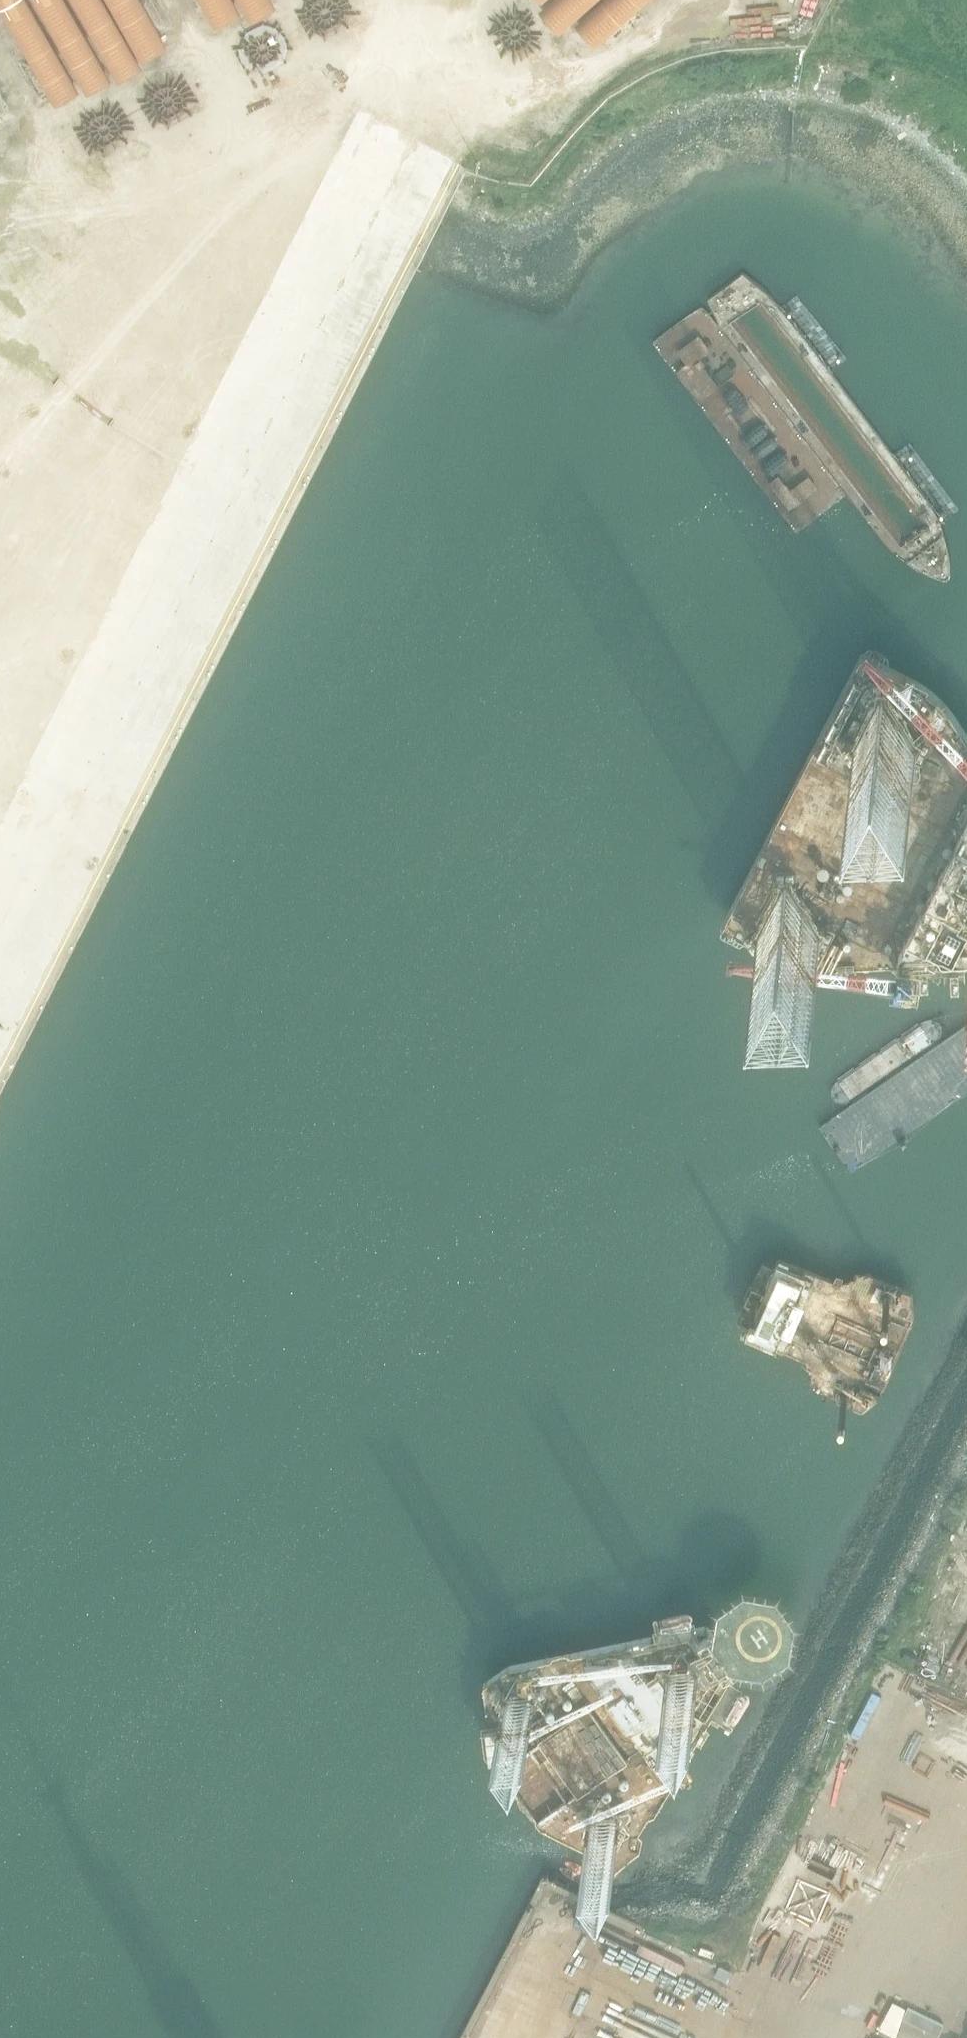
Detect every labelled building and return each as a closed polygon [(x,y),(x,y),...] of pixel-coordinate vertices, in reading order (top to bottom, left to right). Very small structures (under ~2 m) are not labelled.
[(35,222),(2,207),(0,212),(0,229),(26,241),(35,222)] [(375,228),(385,227),(383,210),(374,211),(375,228)] [(2,284),(10,262),(0,258),(0,283),(2,284)] [(198,590),(220,595),(225,572),(203,568),(198,590)] [(142,727),(147,717),(133,710),(128,720),(142,727)] [(610,1942),(617,1929),(605,1923),(598,1936),(610,1942)] [(576,1929),(565,1948),(586,1960),(597,1942),(576,1929)] [(605,1976),(615,1959),(600,1950),(590,1967),(605,1976)]
